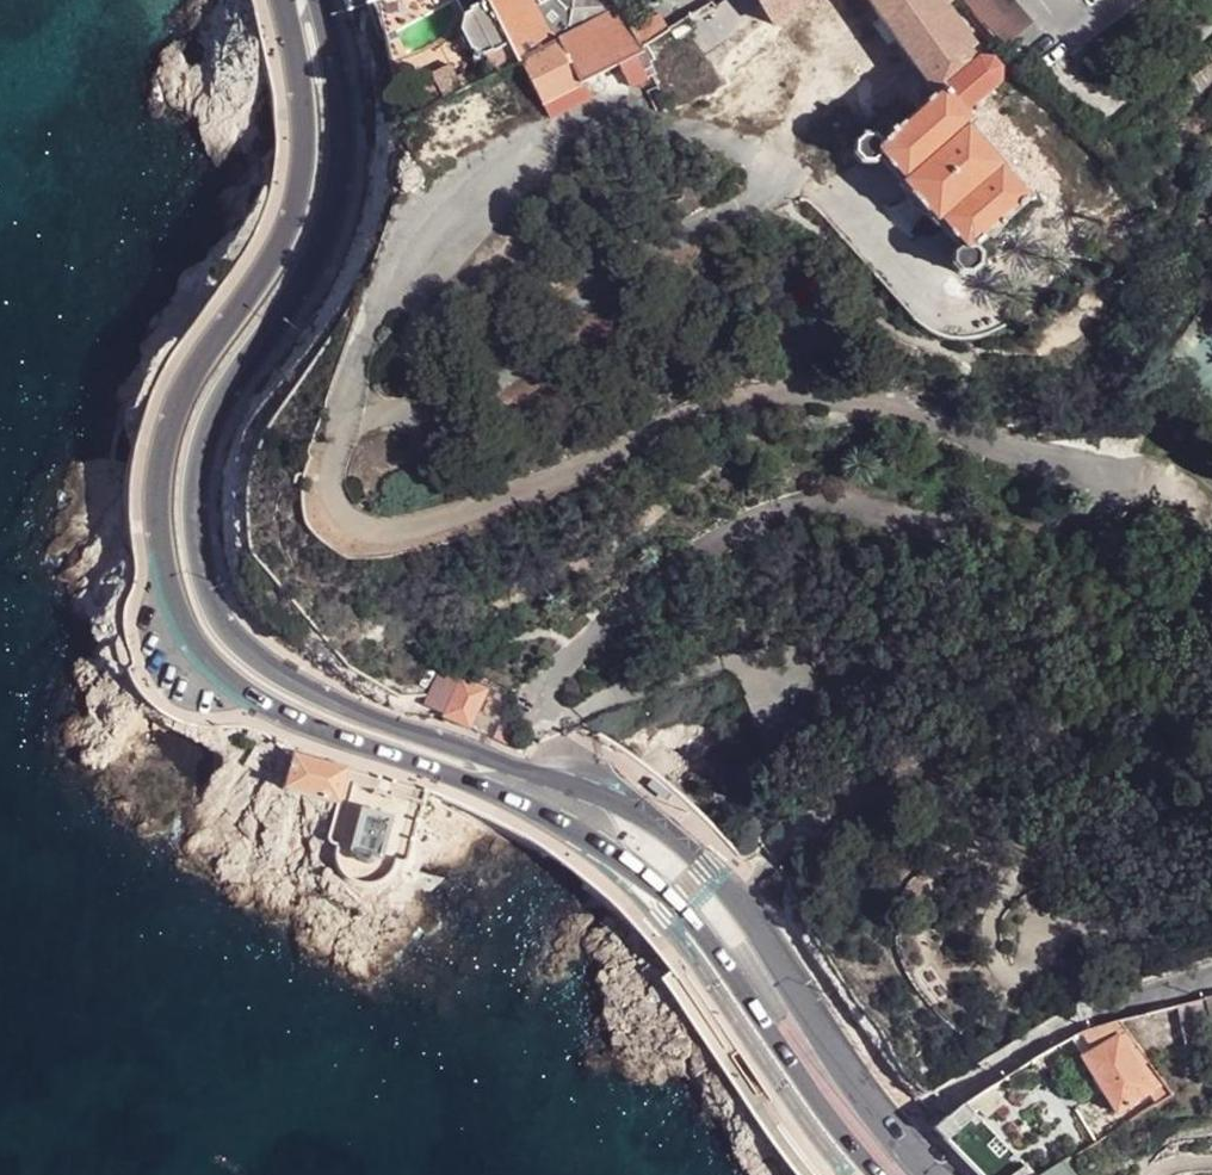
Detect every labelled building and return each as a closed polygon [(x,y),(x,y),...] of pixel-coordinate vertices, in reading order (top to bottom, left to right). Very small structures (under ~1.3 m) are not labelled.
[(351,9),(365,4),(364,0),(348,0),(351,9)] [(365,4),(372,3),(382,39),(452,0),(364,0),(365,4)] [(620,10),(617,2),(612,0),(483,0),(485,3),(517,62),(519,61),(620,10)] [(773,26),(813,0),(757,0),(773,26)] [(898,41),(946,6),(952,2),(950,0),(868,0),(898,41)] [(1006,47),(1035,23),(1014,0),(966,0),(1006,47)] [(494,73),(517,62),(485,3),(478,6),(469,11),(470,13),(463,17),(460,31),(471,51),(485,56),(494,73)] [(975,46),(946,6),(898,41),(921,72),(938,95),(940,94),(977,62),(970,51),(975,46)] [(519,61),(542,104),(585,83),(619,65),(637,56),(643,53),(639,46),(631,28),(620,10),(519,61)] [(660,16),(631,28),(639,46),(667,29),(660,16)] [(673,40),(667,29),(639,46),(643,53),(645,57),(673,40)] [(991,31),(981,40),(996,58),(998,57),(1006,49),(991,31)] [(1017,61),(1006,49),(998,57),(1008,69),(1017,61)] [(630,88),(647,79),(637,56),(619,65),(630,88)] [(1187,80),(1199,95),(1211,85),(1211,60),(1187,80)] [(960,118),(996,87),(999,84),(999,71),(992,62),(991,61),(978,61),(977,62),(940,94),(960,118)] [(1035,83),(1017,61),(1008,69),(1034,101),(1043,93),(1035,83)] [(435,82),(443,98),(469,85),(464,74),(456,78),(451,66),(432,75),(435,82)] [(902,89),(919,112),(938,95),(921,72),(902,89)] [(592,98),(585,83),(542,104),(551,119),(566,112),(592,98)] [(1016,109),(996,87),(960,118),(967,125),(963,129),(976,143),(1016,109)] [(879,159),(900,183),(897,186),(907,198),(923,216),(934,228),(937,225),(958,249),(950,255),(950,267),(958,276),(968,277),(969,276),(976,269),(977,258),(970,250),(1026,203),(1027,201),(1026,200),(1025,199),(1000,170),(987,156),(976,143),(963,129),(967,125),(960,118),(940,94),(938,95),(919,112),(880,146),(874,139),(862,138),(854,146),(854,156),(861,165),(872,166),(879,159)] [(1009,137),(987,156),(1000,170),(1025,199),(1047,181),(1009,137)] [(449,625),(443,613),(424,622),(430,635),(449,625)] [(459,680),(440,671),(423,707),(442,716),(459,680)] [(486,692),(459,680),(442,716),(441,718),(468,731),(486,692)] [(348,770),(292,755),(283,790),(335,805),(338,806),(345,783),(348,770)] [(362,811),(350,852),(379,859),(390,819),(362,811)] [(1124,1028),(1119,1022),(1109,1024),(1113,1031),(1119,1031),(1124,1028)] [(1109,1024),(1079,1032),(1092,1053),(1119,1036),(1120,1038),(1127,1033),(1124,1028),(1119,1031),(1113,1031),(1109,1024)] [(1153,1092),(1163,1086),(1140,1053),(1127,1033),(1120,1038),(1153,1092)] [(1117,1114),(1153,1092),(1120,1038),(1119,1036),(1092,1053),(1083,1058),(1117,1114)] [(947,1142),(976,1116),(966,1103),(963,1105),(958,1110),(954,1113),(941,1123),(936,1128),(934,1130),(947,1142)] [(1063,1164),(1045,1174),(1073,1174),(1063,1164)]
